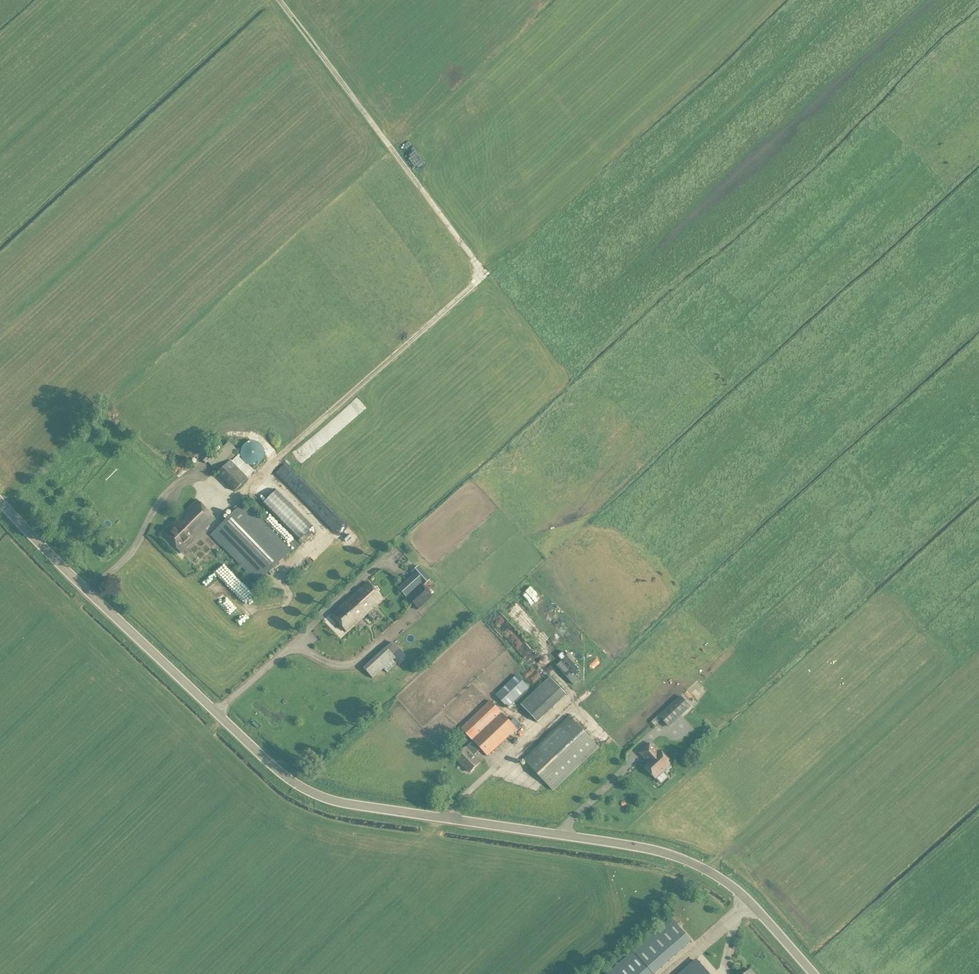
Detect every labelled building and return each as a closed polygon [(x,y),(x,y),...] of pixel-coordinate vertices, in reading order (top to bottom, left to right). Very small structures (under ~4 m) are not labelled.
[(237,454),(231,460),(246,474),(252,468),(237,454)] [(283,459),(272,470),(276,474),(288,464),(283,459)] [(234,490),(247,477),(230,460),(217,473),(234,490)] [(291,490),(298,484),(302,487),(304,485),(288,467),(278,474),(291,490)] [(342,530),(346,526),(308,489),(300,497),(336,533),(341,528),(342,530)] [(306,532),(282,498),(269,507),(294,541),(306,532)] [(214,518),(197,500),(163,534),(180,552),(214,518)] [(258,582),(290,551),(244,503),(211,534),(258,582)] [(222,559),(210,569),(226,588),(216,596),(242,627),(264,608),(222,559)] [(204,566),(198,573),(202,577),(209,570),(204,566)] [(433,595),(424,585),(430,579),(418,566),(412,572),(413,574),(398,588),(417,609),(433,595)] [(351,597),(366,613),(382,598),(368,582),(351,597)] [(531,583),(520,592),(541,617),(552,607),(531,583)] [(366,613),(351,597),(331,614),(346,631),(366,613)] [(524,611),(512,621),(530,640),(533,637),(543,649),(551,642),(524,611)] [(495,614),(487,621),(519,654),(523,650),(519,646),(521,644),(516,640),(518,638),(495,614)] [(558,627),(563,630),(559,637),(565,640),(573,626),(562,620),(558,627)] [(363,668),(372,678),(401,651),(392,641),(363,668)] [(517,675),(496,695),(508,707),(529,687),(517,675)] [(567,694),(550,677),(521,704),(538,722),(567,694)] [(694,684),(688,688),(692,693),(698,690),(694,684)] [(680,696),(659,715),(670,727),(691,707),(680,696)] [(470,772),(480,762),(473,755),(481,748),(488,755),(516,728),(490,700),(461,728),(474,741),(466,748),(466,747),(456,757),(470,772)] [(553,790),(598,746),(569,716),(524,759),(553,790)] [(640,752),(649,762),(644,766),(656,778),(664,771),(667,771),(670,767),(670,765),(672,763),(660,751),(659,752),(650,743),(640,752)] [(634,951),(654,973),(688,944),(692,941),(671,918),(636,949),(634,951)] [(654,973),(634,951),(609,973),(654,973)] [(684,973),(710,973),(698,961),(684,973)]
